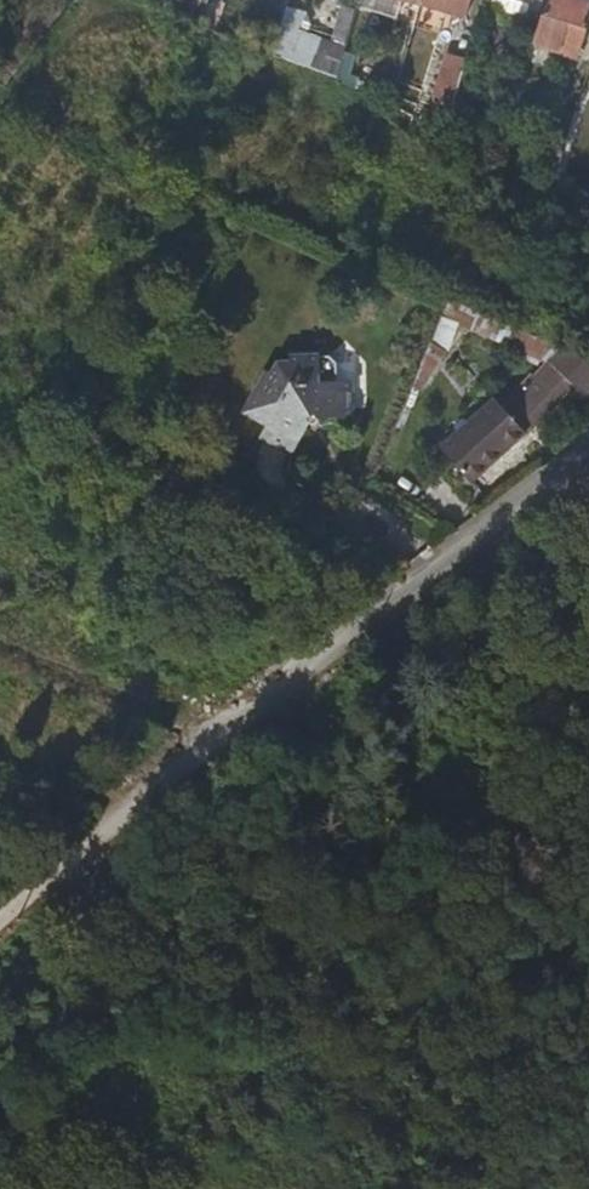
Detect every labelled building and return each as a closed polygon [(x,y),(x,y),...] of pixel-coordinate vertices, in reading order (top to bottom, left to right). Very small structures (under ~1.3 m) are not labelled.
[(285,8),(296,11),(299,0),(287,0),(285,8)] [(417,7),(462,21),(468,0),(419,0),(418,5),(417,7)] [(520,0),(485,0),(483,6),(519,18),(524,1),(520,0)] [(532,46),(573,58),(588,4),(588,2),(584,0),(546,0),(532,46)] [(272,56),(335,77),(354,7),(341,3),(324,56),(313,51),(320,25),(299,19),(301,13),(296,11),(285,8),(272,56)] [(432,104),(450,109),(451,107),(457,83),(463,62),(443,57),(432,104)] [(457,83),(451,107),(462,110),(468,86),(457,83)] [(556,349),(449,301),(443,315),(546,360),(556,349)] [(443,318),(433,344),(450,350),(459,324),(443,318)] [(430,347),(413,390),(423,394),(444,353),(430,347)] [(566,354),(556,349),(546,360),(525,379),(522,377),(506,391),(517,403),(520,401),(566,354)] [(326,354),(285,355),(284,362),(271,362),(266,374),(260,370),(242,414),(261,424),(256,437),(286,452),(302,421),(300,416),(309,410),(313,414),(350,414),(348,377),(335,378),(335,362),(326,354)] [(588,383),(588,364),(566,354),(520,401),(517,403),(528,416),(567,376),(580,391),(588,383)] [(440,449),(455,465),(507,413),(490,397),(440,449)] [(507,413),(455,465),(474,484),(526,433),(507,413)]
